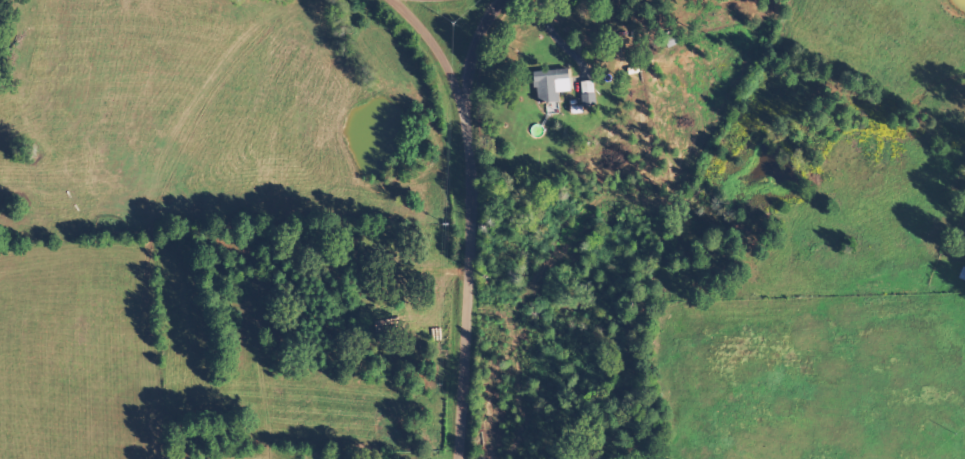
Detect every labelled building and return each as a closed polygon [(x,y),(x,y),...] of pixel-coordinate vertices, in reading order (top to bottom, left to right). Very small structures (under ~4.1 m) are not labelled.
[(570,67),(537,72),(541,103),(562,100),(561,92),(573,90),(570,67)]
